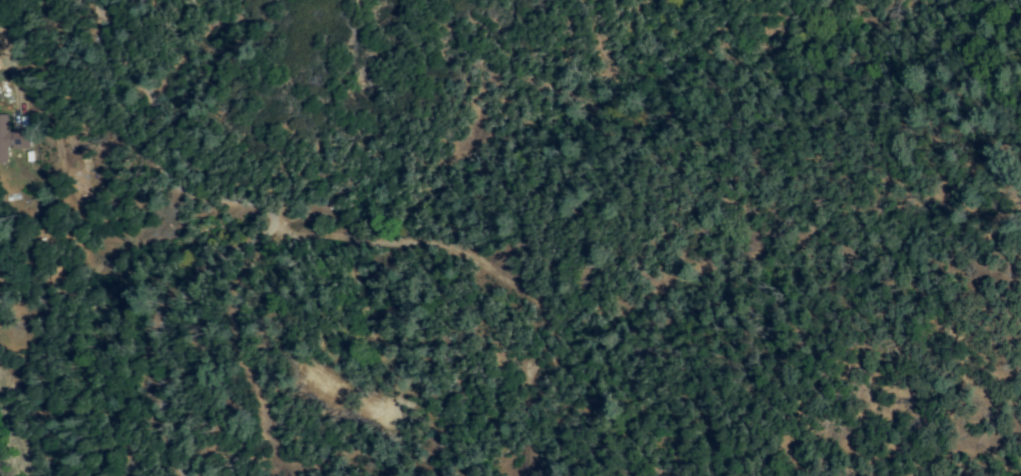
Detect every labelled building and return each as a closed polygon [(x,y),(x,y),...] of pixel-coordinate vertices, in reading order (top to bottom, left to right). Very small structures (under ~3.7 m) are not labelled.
[(30,130),(9,130),(9,114),(0,114),(0,161),(9,161),(9,148),(30,148),(30,130)]
